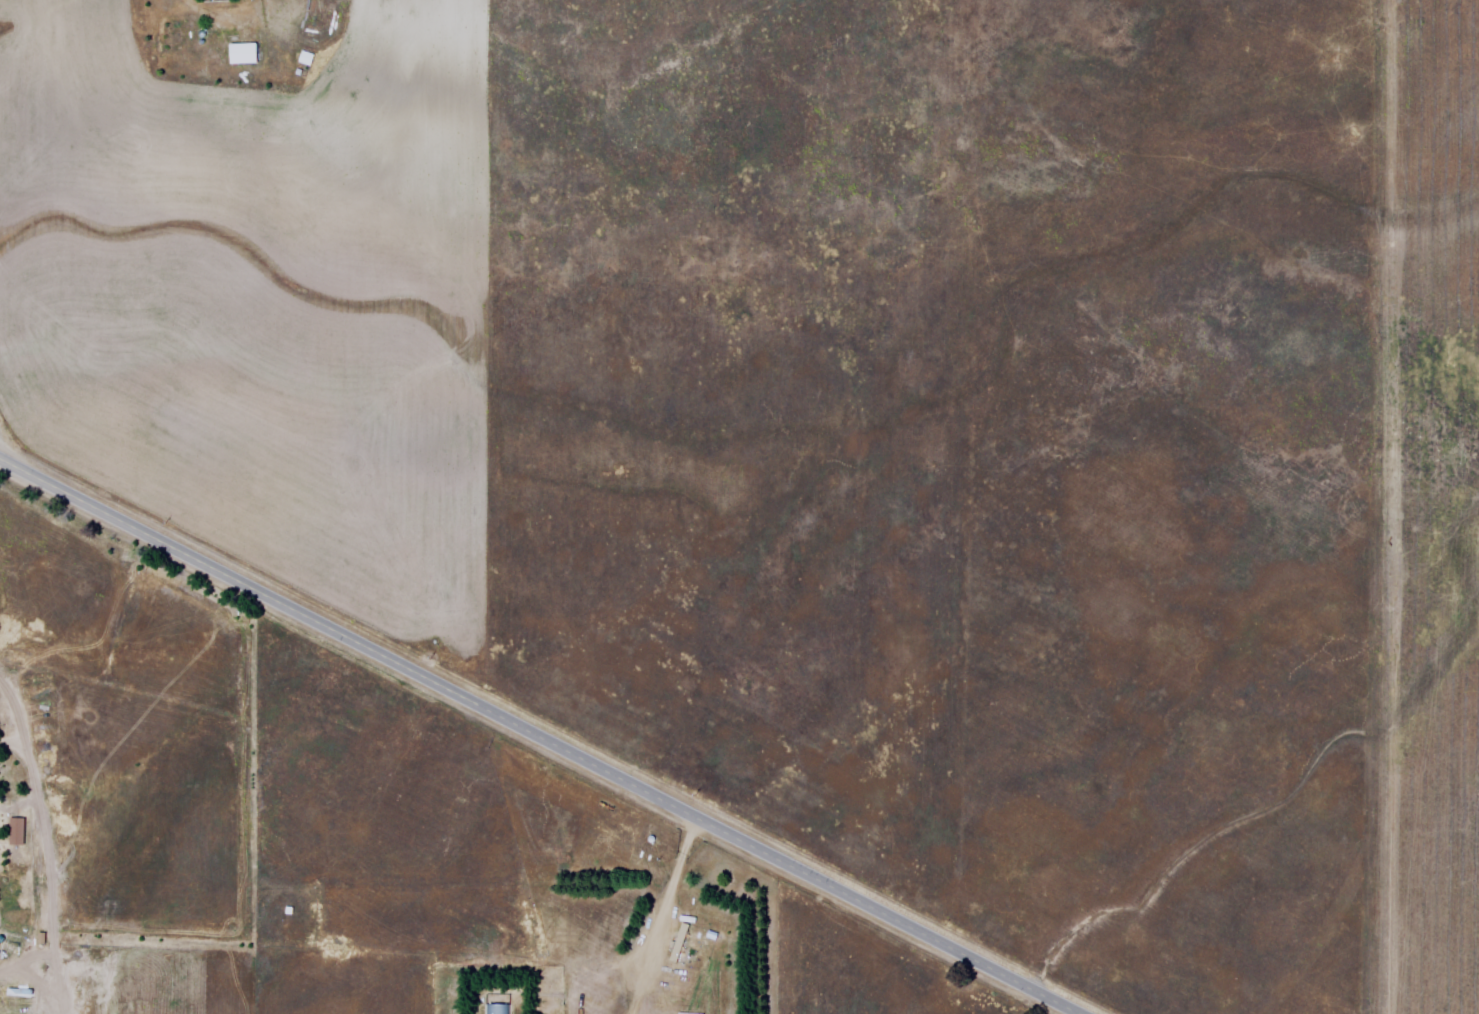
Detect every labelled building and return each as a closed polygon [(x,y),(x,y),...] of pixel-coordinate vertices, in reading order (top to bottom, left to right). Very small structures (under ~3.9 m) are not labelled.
[(231,47),(260,46),(261,65),(232,66),(231,47)] [(666,961),(674,964),(688,927),(679,924),(666,961)] [(487,1013),(513,1013),(513,1005),(487,1006),(487,1013)]
